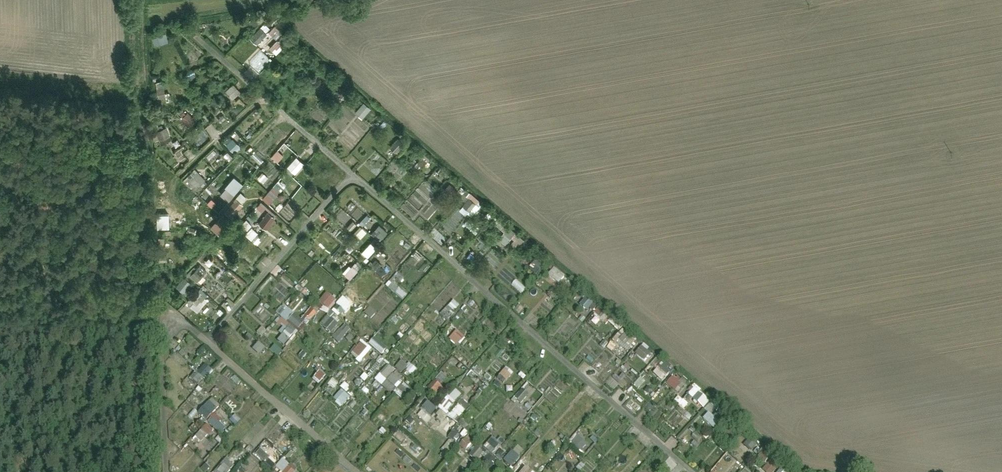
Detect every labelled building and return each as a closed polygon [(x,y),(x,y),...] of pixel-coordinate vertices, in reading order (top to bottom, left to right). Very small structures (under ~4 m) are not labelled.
[(246,24),(250,30),(262,23),(258,17),(246,24)] [(269,32),(277,39),(283,33),(276,25),(269,32)] [(255,35),(269,49),(277,41),(268,32),(266,34),(261,29),(255,35)] [(153,37),(155,46),(170,43),(167,34),(153,37)] [(277,56),(285,46),(278,40),(270,50),(277,56)] [(165,82),(157,83),(159,99),(167,98),(165,82)] [(226,92),(234,100),(242,92),(234,84),(226,92)] [(364,102),(356,112),(364,118),(372,109),(364,102)] [(190,126),(196,120),(188,113),(182,119),(190,126)] [(234,153),(241,147),(231,135),(224,141),(234,153)] [(398,154),(406,144),(398,138),(390,147),(398,154)] [(279,149),(272,156),(278,162),(285,155),(279,149)] [(288,166),(296,173),(306,162),(297,155),(288,166)] [(413,167),(419,172),(428,161),(423,156),(413,167)] [(194,192),(206,181),(195,169),(183,181),(194,192)] [(262,173),(258,178),(264,183),(268,177),(262,173)] [(225,187),(234,195),(244,185),(235,176),(225,187)] [(214,198),(223,187),(215,181),(207,191),(214,198)] [(456,202),(463,193),(451,182),(444,191),(456,202)] [(232,217),(248,198),(242,192),(225,211),(232,217)] [(469,208),(472,200),(468,198),(464,206),(469,208)] [(212,208),(217,203),(212,199),(208,204),(212,208)] [(261,202),(257,207),(262,212),(266,207),(261,202)] [(256,209),(248,217),(253,222),(261,213),(256,209)] [(269,228),(276,215),(266,209),(259,222),(269,228)] [(363,225),(371,218),(368,214),(360,221),(363,225)] [(160,215),(160,227),(168,227),(168,215),(160,215)] [(227,241),(236,231),(220,218),(211,228),(227,241)] [(471,229),(475,223),(468,219),(465,225),(471,229)] [(380,242),(389,232),(380,224),(371,234),(380,242)] [(502,229),(505,232),(498,239),(505,245),(515,234),(505,225),(502,229)] [(361,238),(367,232),(360,226),(354,233),(361,238)] [(253,227),(246,234),(252,240),(259,233),(253,227)] [(371,242),(362,252),(368,257),(377,247),(371,242)] [(537,274),(547,262),(539,255),(528,266),(537,274)] [(350,279),(362,266),(357,261),(352,267),(350,265),(343,272),(350,279)] [(560,284),(567,276),(555,266),(548,274),(560,284)] [(198,281),(205,273),(198,267),(191,275),(198,281)] [(176,286),(184,294),(193,284),(185,276),(176,286)] [(403,299),(409,293),(391,278),(386,284),(403,299)] [(198,311),(208,296),(197,288),(186,303),(198,311)] [(328,291),(319,300),(329,308),(337,299),(328,291)] [(580,303),(587,310),(595,301),(588,294),(580,303)] [(447,320),(461,305),(454,298),(440,313),(447,320)] [(370,304),(364,311),(372,318),(378,311),(370,304)] [(317,312),(311,307),(301,318),(287,306),(280,314),(301,332),(317,312)] [(330,310),(320,325),(332,332),(341,317),(330,310)] [(278,339),(286,346),(298,331),(279,315),(275,320),(282,327),(279,331),(282,333),(278,339)] [(611,317),(608,321),(616,326),(619,321),(611,317)] [(339,342),(351,328),(344,323),(332,337),(339,342)] [(449,337),(457,346),(466,337),(457,328),(449,337)] [(627,344),(632,338),(626,332),(620,338),(627,344)] [(616,353),(625,344),(616,335),(607,345),(616,353)] [(360,362),(372,348),(363,339),(350,353),(360,362)] [(260,354),(266,347),(259,341),(253,348),(260,354)] [(646,360),(654,351),(644,342),(636,352),(646,360)] [(278,355),(283,350),(275,343),(270,349),(278,355)] [(665,358),(653,371),(663,380),(675,367),(665,358)] [(395,365),(401,371),(408,365),(402,359),(395,365)] [(204,363),(198,372),(201,375),(208,366),(204,363)] [(391,392),(404,377),(389,363),(371,383),(377,389),(381,384),(391,392)] [(405,368),(411,374),(416,368),(411,363),(405,368)] [(507,366),(497,377),(505,383),(514,373),(507,366)] [(209,367),(201,376),(205,379),(213,370),(209,367)] [(319,384),(327,374),(320,369),(312,378),(319,384)] [(189,378),(196,383),(201,376),(195,371),(189,378)] [(443,382),(447,376),(441,371),(437,378),(443,382)] [(667,382),(676,390),(683,381),(674,373),(667,382)] [(328,384),(334,388),(338,381),(333,378),(328,384)] [(435,394),(443,386),(435,378),(427,387),(435,394)] [(340,388),(346,391),(349,385),(343,382),(340,388)] [(688,392),(704,406),(711,398),(696,384),(688,392)] [(522,403),(530,392),(521,386),(514,398),(522,403)] [(343,406),(350,395),(341,388),(333,399),(343,406)] [(456,403),(461,400),(454,391),(450,394),(456,403)] [(448,394),(435,408),(440,413),(432,420),(439,427),(451,414),(448,410),(456,402),(448,394)] [(679,394),(675,400),(685,407),(689,402),(679,394)] [(427,417),(436,404),(425,396),(416,409),(427,417)] [(211,398),(198,413),(207,420),(220,405),(211,398)] [(460,398),(450,417),(459,422),(469,403),(460,398)] [(709,410),(704,417),(715,426),(720,420),(709,410)] [(207,421),(221,434),(227,428),(220,421),(222,420),(215,413),(207,421)] [(448,434),(455,440),(465,429),(459,423),(448,434)] [(202,429),(196,436),(202,441),(208,435),(202,429)] [(398,429),(394,435),(400,439),(404,434),(398,429)] [(577,433),(570,440),(581,450),(588,443),(577,433)] [(504,442),(495,434),(484,446),(494,454),(504,442)] [(467,436),(459,444),(466,450),(473,442),(467,436)] [(750,437),(744,446),(750,451),(756,442),(750,437)] [(442,448),(447,452),(455,442),(450,438),(442,448)] [(504,459),(511,466),(525,451),(518,444),(504,459)] [(265,461),(270,456),(261,448),(256,454),(265,461)] [(495,455),(501,460),(507,452),(501,448),(495,455)] [(757,455),(764,462),(772,455),(766,448),(757,455)] [(487,454),(484,461),(493,466),(497,458),(487,454)] [(275,466),(281,471),(280,471),(296,471),(298,470),(284,457),(275,466)] [(768,471),(773,471),(780,462),(771,457),(763,469),(768,471)] [(216,471),(229,471),(235,465),(227,459),(216,471)]
